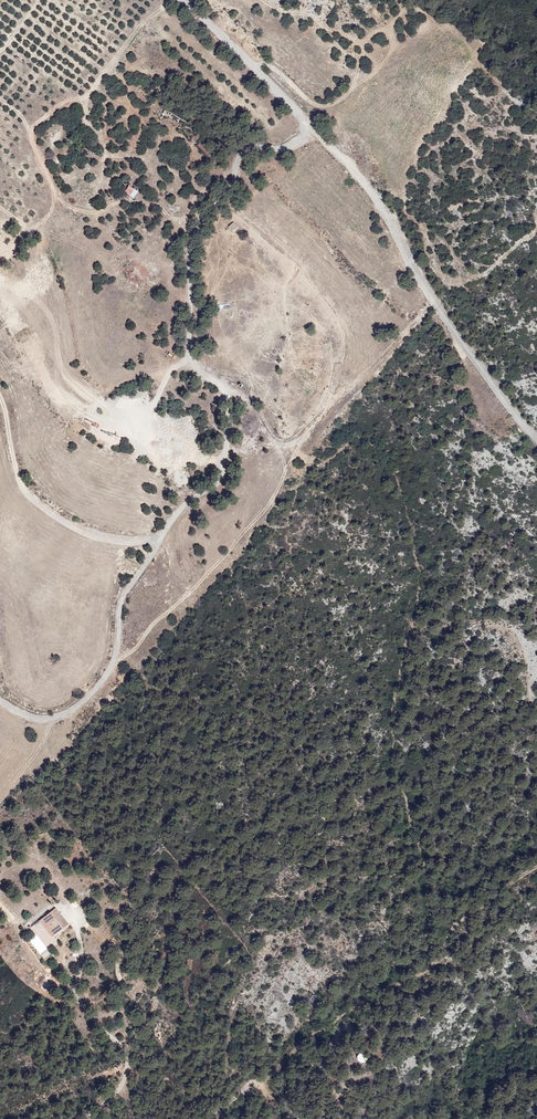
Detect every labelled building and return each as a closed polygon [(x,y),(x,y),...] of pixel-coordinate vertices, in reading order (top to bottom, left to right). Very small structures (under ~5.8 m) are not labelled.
[(209,156),(212,153),(200,141),(197,145),(209,156)] [(129,183),(123,191),(133,198),(138,189),(129,183)] [(228,226),(232,231),(238,227),(234,221),(228,226)] [(69,924),(55,907),(36,920),(51,938),(69,924)] [(37,934),(29,939),(43,959),(50,954),(37,934)] [(362,1051),(356,1057),(363,1062),(368,1056),(362,1051)]
